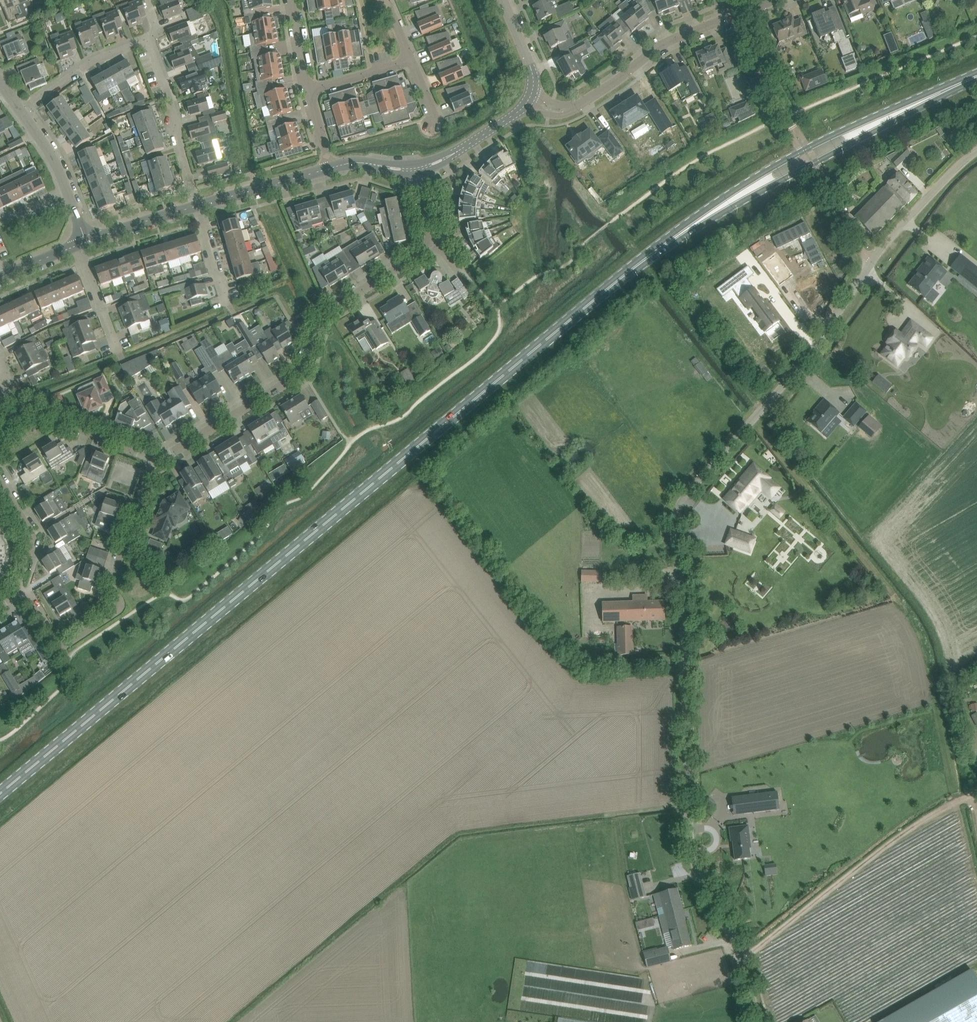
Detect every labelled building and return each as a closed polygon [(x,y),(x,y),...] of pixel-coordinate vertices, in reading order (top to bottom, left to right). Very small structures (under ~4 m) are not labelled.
[(2,4),(10,23),(22,18),(22,19),(28,16),(23,4),(30,1),(30,0),(0,0),(0,5),(2,4)] [(52,4),(55,13),(69,8),(67,4),(64,5),(63,0),(52,4)] [(118,11),(122,23),(128,21),(131,28),(143,23),(141,18),(147,16),(141,0),(140,0),(129,4),(123,6),(124,9),(118,11)] [(178,0),(171,0),(172,3),(161,7),(165,19),(183,13),(178,0)] [(245,18),(258,15),(257,9),(273,7),(271,0),(249,0),(251,9),(244,10),(245,18)] [(327,20),(334,19),(331,0),(309,0),(307,0),(309,13),(325,11),(327,20)] [(334,22),(342,21),(340,8),(355,6),(355,0),(331,0),(334,22)] [(540,4),(534,6),(540,21),(556,14),(554,11),(551,3),(556,1),(556,0),(538,0),(540,4)] [(623,4),(626,8),(643,28),(647,25),(645,22),(649,19),(647,16),(652,12),(645,0),(643,0),(633,8),(630,5),(629,5),(626,1),(623,4)] [(652,12),(657,10),(659,14),(664,12),(666,16),(671,14),(665,0),(645,0),(652,12)] [(671,14),(676,12),(674,8),(680,6),(679,3),(684,1),(684,0),(665,0),(671,14)] [(852,23),(864,18),(862,15),(878,9),(874,0),(862,0),(843,0),(852,23)] [(891,2),(894,10),(904,5),(903,2),(906,0),(890,0),(891,2)] [(625,15),(616,22),(626,34),(630,30),(632,33),(637,29),(639,32),(643,28),(626,8),(623,4),(623,3),(618,7),(625,15)] [(571,4),(554,11),(556,14),(558,19),(575,12),(571,4)] [(186,10),(189,16),(200,12),(198,6),(186,10)] [(418,12),(423,22),(418,24),(422,35),(443,27),(439,17),(441,16),(437,8),(418,12)] [(200,12),(189,16),(191,23),(204,18),(204,16),(209,14),(208,9),(200,12)] [(812,15),(816,25),(821,39),(832,34),(836,44),(838,43),(844,58),(841,59),(846,72),(858,67),(854,55),(855,54),(848,38),(847,39),(844,30),(840,20),(835,23),(831,12),(824,14),(823,11),(825,11),(825,10),(812,15)] [(118,11),(94,20),(96,26),(99,33),(105,31),(108,39),(120,34),(118,29),(124,27),(122,23),(118,11)] [(64,12),(55,15),(57,23),(67,19),(64,12)] [(937,21),(939,14),(933,12),(930,18),(937,21)] [(253,24),(255,34),(277,30),(276,29),(279,29),(277,21),(275,21),(275,19),(259,22),(258,15),(245,18),(246,25),(253,24)] [(807,34),(805,28),(801,19),(794,22),(792,16),(786,19),(786,21),(773,26),(779,42),(789,38),(790,41),(807,34)] [(626,34),(616,22),(613,18),(599,29),(603,33),(597,38),(600,40),(603,44),(604,46),(611,55),(621,47),(619,44),(623,40),(621,38),(626,34)] [(96,26),(94,20),(82,24),(84,29),(78,31),(84,47),(96,43),(94,38),(100,35),(99,33),(96,26)] [(565,21),(557,24),(548,28),(550,34),(545,37),(548,42),(549,42),(552,48),(567,42),(564,35),(570,33),(565,21)] [(313,38),(316,51),(339,47),(335,24),(334,22),(327,23),(329,35),(313,38)] [(181,39),(183,45),(192,42),(198,39),(199,39),(197,35),(192,37),(187,23),(169,30),(170,33),(168,34),(171,43),(181,39)] [(342,23),(335,24),(339,47),(362,44),(360,30),(344,33),(342,23)] [(591,36),(596,35),(597,30),(594,27),(589,28),(588,33),(591,36)] [(933,27),(926,30),(929,39),(937,36),(933,27)] [(250,47),(251,53),(263,51),(263,45),(279,42),(277,30),(255,34),(250,35),(252,47),(250,47)] [(56,44),(58,51),(62,60),(74,56),(72,50),(78,48),(74,39),(72,32),(60,37),(62,41),(56,44)] [(452,41),(448,33),(429,38),(433,48),(429,50),(433,61),(453,52),(449,42),(452,41)] [(9,39),(0,43),(0,44),(2,49),(4,48),(9,61),(25,55),(20,42),(23,41),(21,34),(9,39)] [(36,45),(40,53),(49,48),(46,40),(36,45)] [(600,40),(596,44),(600,49),(604,46),(603,44),(600,40)] [(192,42),(183,45),(175,48),(177,55),(171,57),(175,69),(193,62),(188,48),(193,46),(192,42)] [(573,55),(567,58),(558,63),(566,78),(573,75),(576,80),(584,75),(585,74),(586,72),(586,70),(578,55),(587,50),(583,42),(570,49),(573,55)] [(362,44),(339,47),(343,70),(350,69),(348,59),(364,57),(362,44)] [(897,45),(889,48),(891,54),(899,51),(897,45)] [(339,47),(316,51),(318,64),(334,62),(335,71),(343,70),(339,47)] [(698,55),(700,59),(698,60),(697,62),(699,66),(701,67),(702,66),(704,70),(717,65),(720,72),(733,67),(726,49),(719,51),(718,47),(698,55)] [(254,59),(256,71),(282,66),(281,54),(264,57),(263,51),(251,53),(252,59),(254,59)] [(199,66),(213,61),(214,60),(213,53),(196,59),(199,66)] [(26,86),(29,85),(31,89),(31,90),(48,84),(47,83),(45,78),(45,77),(42,78),(38,66),(41,65),(38,59),(17,68),(20,74),(21,73),(26,86)] [(462,67),(459,59),(440,63),(444,74),(439,76),(444,86),(464,78),(460,68),(462,67)] [(120,62),(117,63),(127,81),(130,86),(139,81),(136,76),(128,61),(122,64),(120,62)] [(201,71),(179,79),(184,92),(190,89),(192,95),(209,89),(203,72),(215,67),(213,61),(199,66),(201,71)] [(116,68),(110,71),(118,86),(127,81),(117,63),(114,65),(116,68)] [(660,75),(669,92),(676,89),(683,102),(700,93),(693,79),(691,74),(686,66),(679,69),(677,64),(668,69),(668,70),(660,75)] [(256,82),(257,90),(269,87),(268,80),(284,78),(282,66),(256,71),(258,82),(256,82)] [(827,83),(822,70),(801,78),(806,91),(827,83)] [(103,71),(100,73),(109,91),(118,86),(110,71),(104,74),(103,71)] [(109,91),(100,73),(97,75),(98,77),(92,81),(100,96),(109,91)] [(398,76),(386,79),(392,102),(414,95),(412,88),(403,91),(398,76)] [(377,98),(368,101),(370,108),(392,102),(386,79),(373,83),(377,98)] [(450,102),(455,112),(473,104),(469,94),(471,93),(468,85),(449,90),(453,100),(450,102)] [(264,108),(269,106),(290,100),(287,89),(271,93),(269,87),(257,90),(259,97),(261,96),(264,108)] [(355,88),(342,92),(349,114),(370,108),(368,101),(359,104),(355,88)] [(325,114),(327,121),(349,114),(342,92),(329,96),(334,111),(325,114)] [(205,117),(212,115),(216,114),(214,108),(215,108),(211,97),(207,98),(205,93),(198,95),(199,99),(185,103),(188,112),(190,112),(191,115),(203,112),(205,117)] [(414,95),(392,102),(399,124),(411,121),(407,105),(416,102),(414,95)] [(49,114),(51,117),(68,106),(62,97),(48,107),(51,113),(49,114)] [(621,107),(612,113),(615,117),(614,118),(616,120),(623,130),(648,114),(647,113),(649,112),(645,106),(644,108),(637,97),(628,103),(628,102),(626,103),(627,104),(623,107),(622,106),(621,107)] [(90,102),(95,111),(99,109),(94,99),(90,102)] [(655,99),(645,106),(649,112),(662,133),(663,133),(662,131),(671,126),(672,127),(673,127),(655,99)] [(265,118),(267,125),(279,122),(278,116),(293,112),(290,100),(269,106),(272,116),(265,118)] [(128,105),(129,105),(131,111),(141,107),(139,102),(133,104),(132,103),(128,105)] [(392,102),(370,108),(372,115),(381,113),(386,128),(399,124),(392,102)] [(739,122),(739,123),(756,114),(752,104),(751,104),(752,106),(749,107),(747,103),(738,106),(739,107),(742,114),(734,117),(734,118),(738,116),(741,121),(739,122)] [(126,107),(120,109),(121,114),(131,111),(129,105),(125,107),(126,107)] [(56,118),(59,123),(73,114),(68,106),(51,117),(53,120),(56,118)] [(131,114),(132,117),(129,118),(133,128),(138,126),(157,119),(153,110),(150,111),(149,107),(131,114)] [(370,108),(349,114),(355,137),(368,133),(364,118),(372,115),(370,108)] [(121,114),(120,109),(114,112),(107,116),(108,118),(121,114)] [(61,131),(63,133),(84,118),(79,110),(73,114),(59,123),(63,129),(61,131)] [(212,115),(213,120),(227,117),(231,116),(230,111),(216,114),(212,115)] [(349,114),(327,121),(329,128),(338,125),(342,140),(355,137),(349,114)] [(192,140),(199,138),(201,144),(220,139),(218,132),(216,133),(214,123),(228,119),(227,117),(213,120),(207,122),(189,127),(192,140)] [(67,135),(71,140),(85,130),(90,126),(84,118),(63,133),(65,136),(67,135)] [(138,126),(141,136),(157,130),(155,124),(158,123),(157,119),(138,126)] [(276,131),(279,141),(300,135),(297,123),(281,128),(279,122),(267,125),(269,132),(276,131)] [(71,140),(68,141),(71,144),(73,143),(77,148),(91,138),(85,130),(71,140)] [(139,147),(145,145),(163,138),(162,135),(159,136),(157,130),(141,136),(135,138),(139,147)] [(624,151),(615,139),(609,131),(599,138),(599,139),(597,140),(590,131),(582,137),(581,135),(574,140),(575,142),(567,147),(573,156),(572,157),(578,165),(585,160),(586,160),(587,160),(588,160),(589,160),(591,159),(592,159),(592,158),(593,157),(594,157),(594,156),(595,155),(595,154),(595,153),(596,152),(604,146),(614,159),(624,151)] [(300,135),(279,141),(282,151),(275,153),(277,160),(289,157),(288,151),(303,146),(302,144),(305,143),(303,135),(300,136),(300,135)] [(11,149),(24,143),(21,137),(8,143),(11,149)] [(163,138),(145,145),(148,155),(164,149),(162,142),(165,141),(163,138)] [(666,146),(668,149),(676,144),(673,140),(666,146)] [(218,160),(213,143),(207,145),(208,149),(196,153),(200,165),(218,160)] [(79,161),(80,164),(99,157),(95,148),(79,154),(82,160),(79,161)] [(123,153),(127,166),(132,164),(127,151),(123,153)] [(895,152),(886,157),(891,162),(891,161),(897,167),(903,161),(895,152)] [(497,157),(498,159),(509,175),(518,170),(518,169),(514,159),(512,160),(509,153),(504,155),(503,153),(497,157)] [(84,167),(86,173),(102,167),(99,157),(80,164),(81,168),(84,167)] [(150,162),(153,172),(169,168),(172,167),(171,163),(168,164),(166,158),(150,162)] [(487,164),(489,166),(502,180),(509,175),(498,159),(494,161),(493,160),(487,164)] [(207,169),(210,177),(230,172),(228,163),(207,169)] [(502,180),(489,166),(485,169),(484,168),(479,173),(487,179),(496,186),(502,180)] [(86,180),(87,183),(106,176),(102,167),(86,173),(89,179),(86,180)] [(150,183),(155,182),(175,176),(174,173),(171,174),(169,168),(153,172),(147,174),(150,183)] [(38,172),(28,177),(35,193),(46,188),(38,172)] [(888,184),(878,194),(888,203),(893,197),(898,202),(902,197),(907,202),(908,204),(917,194),(898,174),(888,183),(888,184)] [(91,185),(93,191),(109,185),(106,176),(87,183),(88,186),(91,185)] [(175,176),(155,182),(158,192),(175,187),(173,180),(176,179),(175,176)] [(467,186),(485,194),(489,196),(493,189),(489,187),(481,181),(473,176),(470,180),(468,179),(465,186),(467,186)] [(28,177),(17,182),(25,198),(35,193),(28,177)] [(17,182),(7,187),(15,202),(25,198),(17,182)] [(93,199),(94,202),(113,195),(109,185),(93,191),(96,198),(93,199)] [(461,197),(463,197),(482,202),(485,194),(467,186),(465,191),(463,190),(463,191),(461,197)] [(0,190),(0,198),(5,207),(15,202),(7,187),(0,190)] [(592,187),(588,190),(598,202),(599,205),(600,204),(603,202),(600,197),(592,187)] [(131,188),(127,190),(130,199),(128,199),(129,200),(119,203),(121,209),(136,204),(131,188)] [(351,190),(341,193),(346,211),(356,208),(365,211),(366,208),(368,201),(368,199),(359,196),(359,197),(358,201),(355,202),(351,190)] [(346,211),(341,193),(330,196),(333,206),(327,208),(327,209),(331,220),(337,218),(337,220),(348,217),(346,211)] [(878,194),(855,217),(875,236),(896,214),(907,203),(908,204),(907,202),(902,197),(898,202),(893,197),(888,203),(878,194)] [(113,195),(94,202),(95,205),(98,204),(100,211),(117,204),(113,195)] [(459,209),(461,209),(481,210),(482,202),(463,197),(462,202),(460,202),(459,209)] [(380,209),(383,224),(402,220),(397,198),(386,201),(387,208),(380,209)] [(306,203),(311,221),(312,225),(329,221),(325,209),(326,209),(319,210),(316,200),(306,203)] [(311,221),(306,203),(295,206),(298,216),(291,219),(297,231),(303,229),(301,224),(311,221)] [(812,203),(802,208),(805,214),(805,215),(815,209),(812,203)] [(481,210),(461,209),(461,213),(459,214),(460,221),(481,219),(481,210)] [(364,212),(357,216),(362,224),(368,221),(364,212)] [(803,219),(772,236),(777,247),(809,230),(803,219)] [(222,224),(225,236),(242,231),(238,220),(222,224)] [(402,220),(383,224),(386,238),(393,237),(395,244),(407,241),(402,220)] [(467,231),(469,238),(489,231),(487,222),(468,225),(469,231),(467,231)] [(225,236),(228,247),(245,242),(242,231),(225,236)] [(471,244),(474,249),(492,238),(489,231),(469,238),(471,237),(473,242),(471,243),(471,244)] [(358,241),(357,241),(370,263),(381,256),(375,247),(380,244),(380,243),(375,235),(373,233),(359,242),(358,241)] [(197,236),(185,239),(191,256),(202,252),(197,236)] [(813,237),(802,243),(812,264),(823,259),(813,237)] [(492,238),(474,249),(476,248),(478,252),(476,253),(481,259),(488,253),(490,254),(497,248),(499,247),(492,238)] [(185,239),(175,242),(180,259),(191,256),(185,239)] [(357,241),(343,250),(343,251),(343,252),(349,262),(356,258),(362,268),(370,263),(357,241)] [(175,242),(164,246),(169,262),(180,259),(175,242)] [(228,247),(231,258),(248,253),(245,242),(228,247)] [(300,244),(303,250),(302,250),(308,248),(305,242),(300,244)] [(164,246),(153,249),(158,266),(160,273),(165,272),(162,264),(169,262),(164,246)] [(339,254),(328,261),(340,281),(349,275),(344,266),(349,262),(343,252),(343,251),(343,250),(341,247),(337,250),(339,254)] [(158,266),(153,249),(142,252),(147,269),(153,267),(156,275),(160,273),(158,266)] [(776,251),(762,262),(780,286),(794,275),(776,251)] [(139,253),(128,257),(134,273),(145,270),(139,253)] [(231,258),(234,269),(251,264),(248,253),(231,258)] [(128,257),(117,261),(123,277),(134,273),(128,257)] [(929,257),(917,272),(918,273),(909,285),(925,297),(939,280),(940,281),(947,272),(929,257)] [(340,281),(328,261),(327,260),(313,268),(318,281),(325,277),(331,287),(340,281)] [(117,261),(107,265),(113,281),(123,277),(117,261)] [(194,265),(195,269),(197,277),(208,274),(205,262),(194,265)] [(961,274),(976,288),(976,268),(970,262),(961,274)] [(251,264),(234,269),(237,280),(254,275),(251,264)] [(113,281),(107,265),(96,269),(101,285),(113,281)] [(749,266),(724,284),(730,291),(733,289),(740,298),(740,299),(749,311),(756,321),(765,333),(779,322),(754,288),(746,294),(739,284),(754,274),(755,274),(749,266)] [(190,273),(185,275),(186,280),(197,277),(195,269),(189,270),(190,273)] [(824,271),(796,291),(808,307),(836,287),(831,280),(830,281),(827,278),(829,277),(824,271)] [(455,291),(454,290),(449,281),(446,283),(442,282),(442,279),(443,279),(443,278),(443,277),(442,276),(442,275),(441,275),(441,274),(439,273),(438,273),(437,273),(436,273),(434,273),(433,274),(432,275),(432,276),(431,279),(427,278),(425,275),(415,282),(421,292),(425,290),(428,290),(428,292),(428,293),(428,294),(428,295),(429,296),(430,297),(431,297),(432,298),(433,298),(435,298),(436,298),(437,297),(438,296),(438,295),(439,294),(439,293),(443,294),(445,298),(455,291)] [(78,275),(67,280),(74,296),(85,291),(78,275)] [(67,280),(56,284),(63,300),(74,296),(67,280)] [(197,280),(183,284),(180,285),(159,291),(160,295),(173,291),(182,291),(183,295),(186,294),(188,300),(190,300),(192,306),(203,303),(202,297),(208,295),(205,284),(199,286),(197,280)] [(56,284),(46,288),(53,305),(63,300),(56,284)] [(457,289),(464,300),(471,295),(463,285),(457,289)] [(53,305),(46,288),(35,293),(42,309),(53,305)] [(32,294),(22,299),(29,315),(32,320),(43,315),(41,309),(40,310),(32,294)] [(119,308),(123,319),(143,311),(139,302),(143,300),(140,294),(128,299),(130,304),(119,308)] [(381,310),(386,318),(389,324),(410,311),(405,304),(400,295),(388,303),(389,305),(381,310)] [(22,299),(12,304),(19,320),(29,315),(22,299)] [(12,304),(1,309),(9,325),(19,320),(12,304)] [(91,304),(79,309),(81,313),(93,309),(91,304)] [(1,309),(0,309),(0,329),(9,325),(1,309)] [(79,309),(68,313),(70,317),(81,313),(79,309)] [(143,311),(123,319),(127,329),(138,325),(140,330),(152,326),(150,320),(148,316),(145,317),(143,311)] [(68,313),(58,317),(59,321),(70,317),(68,313)] [(431,330),(422,315),(412,322),(420,336),(431,330)] [(236,324),(232,318),(225,322),(229,328),(236,324)] [(349,326),(354,335),(356,339),(357,339),(359,342),(365,339),(373,351),(377,349),(389,342),(376,321),(371,324),(369,322),(367,323),(363,318),(349,326)] [(70,328),(74,337),(93,330),(89,320),(78,324),(76,319),(64,323),(66,329),(70,328)] [(167,319),(159,322),(163,332),(171,329),(167,319)] [(46,321),(35,327),(37,331),(48,325),(46,321)] [(271,328),(264,332),(277,351),(282,348),(283,349),(294,342),(288,333),(290,332),(284,321),(282,322),(283,325),(273,331),(271,328)] [(258,345),(249,330),(243,322),(237,326),(251,349),(258,345)] [(890,344),(882,354),(897,365),(905,355),(908,358),(916,346),(914,344),(918,340),(926,346),(932,338),(924,331),(911,322),(905,330),(906,331),(903,336),(896,331),(887,342),(890,344)] [(93,330),(74,337),(67,340),(74,358),(91,352),(90,351),(89,352),(86,345),(97,341),(93,330)] [(277,351),(264,332),(260,335),(265,343),(258,347),(264,356),(269,364),(273,362),(275,362),(279,360),(279,358),(280,357),(277,351)] [(131,336),(134,344),(140,342),(137,334),(131,336)] [(195,334),(181,341),(186,352),(200,345),(195,334)] [(14,337),(14,336),(2,341),(5,347),(17,342),(14,337)] [(16,352),(21,362),(39,353),(34,343),(38,341),(35,336),(23,342),(26,347),(16,352)] [(211,342),(203,347),(218,371),(219,373),(226,369),(235,384),(239,381),(240,382),(246,378),(236,362),(231,353),(229,351),(219,357),(213,347),(214,346),(211,342)] [(206,377),(200,380),(212,399),(218,395),(217,394),(222,391),(212,374),(218,371),(203,347),(195,351),(206,368),(202,371),(206,377)] [(440,347),(432,352),(437,360),(445,355),(440,347)] [(235,350),(231,353),(236,362),(246,378),(252,375),(251,374),(255,371),(252,365),(259,361),(254,353),(252,354),(248,348),(238,354),(235,350)] [(39,353),(21,362),(26,372),(36,367),(39,372),(50,366),(47,360),(49,359),(48,358),(49,357),(46,350),(44,351),(44,350),(39,353)] [(147,354),(139,358),(146,368),(153,364),(147,354)] [(146,368),(139,358),(134,360),(121,366),(127,375),(129,379),(146,368)] [(168,367),(180,386),(183,391),(190,387),(200,404),(205,402),(205,403),(212,399),(200,380),(195,384),(191,377),(186,380),(175,362),(168,367)] [(73,363),(67,365),(70,372),(76,370),(73,363)] [(405,384),(408,389),(414,385),(413,383),(417,381),(409,368),(401,373),(406,383),(405,384)] [(78,392),(78,393),(78,394),(79,396),(85,408),(88,407),(90,411),(92,410),(92,411),(93,411),(94,411),(95,411),(96,411),(97,411),(97,410),(98,410),(99,409),(99,408),(100,408),(100,407),(102,406),(98,396),(109,391),(103,378),(84,387),(80,388),(80,389),(79,389),(79,390),(78,391),(78,392)] [(172,399),(167,402),(178,420),(189,413),(185,408),(191,404),(183,391),(180,386),(168,393),(172,399)] [(281,407),(287,416),(290,422),(300,416),(299,414),(310,408),(302,395),(281,407)] [(969,397),(965,401),(971,406),(974,402),(969,397)] [(129,398),(122,403),(121,405),(117,414),(119,415),(116,423),(132,430),(133,427),(140,430),(144,428),(144,429),(152,424),(147,415),(137,399),(129,398)] [(178,420),(167,402),(162,406),(158,399),(146,407),(151,415),(156,424),(161,421),(163,421),(166,427),(178,420)] [(329,416),(319,400),(312,404),(322,420),(329,416)] [(809,421),(816,428),(822,433),(839,413),(825,400),(817,409),(819,410),(809,421)] [(844,418),(854,426),(867,411),(857,402),(844,418)] [(270,415),(259,421),(273,444),(289,435),(281,422),(281,423),(281,424),(277,427),(270,416),(270,415)] [(869,415),(859,427),(870,437),(880,425),(869,415)] [(273,444),(259,421),(249,428),(256,439),(252,442),(251,441),(250,441),(258,453),(273,444)] [(237,437),(226,444),(240,467),(248,462),(250,466),(258,461),(248,445),(248,446),(244,449),(237,438),(237,437)] [(44,450),(47,455),(44,456),(52,469),(75,455),(70,447),(67,449),(64,444),(58,448),(55,443),(44,450)] [(240,467),(226,444),(215,450),(216,451),(223,462),(218,464),(218,463),(217,464),(225,476),(240,467)] [(81,456),(79,459),(85,461),(89,450),(84,448),(78,452),(81,456)] [(285,461),(290,469),(304,460),(300,452),(285,461)] [(90,473),(104,479),(110,465),(107,464),(109,458),(97,453),(93,463),(87,461),(81,474),(88,477),(90,473)] [(24,462),(30,471),(21,477),(26,485),(49,471),(41,459),(39,460),(36,455),(24,462)] [(199,476),(205,485),(209,492),(226,482),(210,456),(209,456),(208,455),(202,459),(203,460),(198,463),(204,473),(199,476)] [(747,504),(748,505),(759,514),(762,509),(752,501),(762,490),(771,498),(779,488),(769,479),(770,478),(754,464),(742,477),(743,478),(724,499),(740,513),(747,504)] [(184,490),(189,498),(193,504),(203,498),(197,487),(202,484),(191,467),(181,473),(189,486),(184,490)] [(279,472),(272,476),(274,481),(282,476),(279,472)] [(68,485),(72,491),(77,488),(74,482),(68,485)] [(54,492),(51,494),(42,499),(45,505),(36,510),(43,522),(45,520),(47,523),(62,513),(54,500),(58,498),(54,492)] [(154,535),(163,539),(167,540),(170,532),(169,531),(171,524),(175,526),(179,515),(189,509),(179,493),(167,500),(166,499),(161,504),(163,506),(158,519),(160,520),(154,535)] [(98,519),(96,525),(116,532),(118,528),(118,526),(123,513),(117,511),(119,504),(107,500),(103,512),(100,512),(98,519)] [(776,502),(770,510),(776,515),(782,507),(776,502)] [(250,506),(244,509),(249,516),(254,513),(250,506)] [(54,529),(49,532),(56,543),(65,538),(69,543),(77,538),(81,536),(78,531),(81,529),(73,515),(66,519),(61,521),(53,527),(54,529)] [(238,521),(244,524),(248,518),(243,515),(238,521)] [(228,527),(224,529),(229,536),(233,534),(228,527)] [(731,530),(726,544),(750,553),(755,539),(731,530)] [(217,543),(224,541),(222,535),(215,537),(217,543)] [(3,537),(2,536),(0,538),(0,549),(7,547),(8,547),(9,547),(3,537)] [(7,547),(0,549),(0,558),(8,559),(9,559),(9,560),(10,559),(7,547)] [(96,565),(99,558),(101,550),(91,547),(86,559),(80,563),(81,564),(76,579),(81,580),(78,588),(91,592),(94,582),(96,583),(101,570),(90,567),(91,563),(96,565)] [(68,562),(65,557),(60,549),(47,556),(48,559),(43,562),(50,573),(60,567),(63,573),(75,566),(71,560),(68,562)] [(163,571),(172,575),(177,561),(168,558),(163,571)] [(601,582),(601,571),(591,571),(591,582),(601,582)] [(61,592),(48,599),(52,606),(54,605),(61,616),(72,609),(66,600),(72,596),(65,584),(60,576),(51,581),(56,589),(58,588),(61,592)] [(647,595),(637,596),(634,596),(634,602),(603,603),(603,622),(665,620),(665,601),(648,601),(647,595)] [(87,616),(93,612),(89,606),(83,610),(87,616)] [(7,628),(17,646),(23,655),(34,648),(36,649),(42,659),(49,655),(40,640),(38,641),(28,625),(22,628),(18,621),(7,628)] [(634,654),(633,635),(621,635),(621,626),(618,626),(619,655),(634,654)] [(7,628),(0,632),(0,642),(1,644),(0,645),(0,655),(5,664),(11,660),(7,652),(17,646),(7,628)] [(46,675),(41,670),(35,674),(39,679),(46,675)] [(3,676),(13,693),(17,698),(23,694),(20,689),(18,686),(10,671),(3,676)] [(28,680),(32,687),(39,682),(36,676),(28,680)] [(30,689),(26,682),(18,686),(20,689),(23,694),(30,689)] [(743,796),(732,798),(734,815),(746,813),(780,809),(778,792),(743,796)] [(749,825),(729,828),(731,842),(733,842),(735,860),(751,858),(750,848),(751,848),(749,825)] [(749,888),(788,871),(782,855),(742,873),(749,888)] [(632,901),(646,897),(640,873),(628,876),(631,887),(629,888),(632,901)] [(677,888),(654,894),(660,916),(683,910),(677,888)] [(683,910),(660,916),(665,934),(670,933),(674,950),(683,948),(692,945),(683,910)] [(650,948),(651,952),(644,954),(647,967),(671,961),(667,947),(658,950),(657,946),(650,948)] [(880,1021),(976,1021),(976,979),(972,970),(880,1021)]
